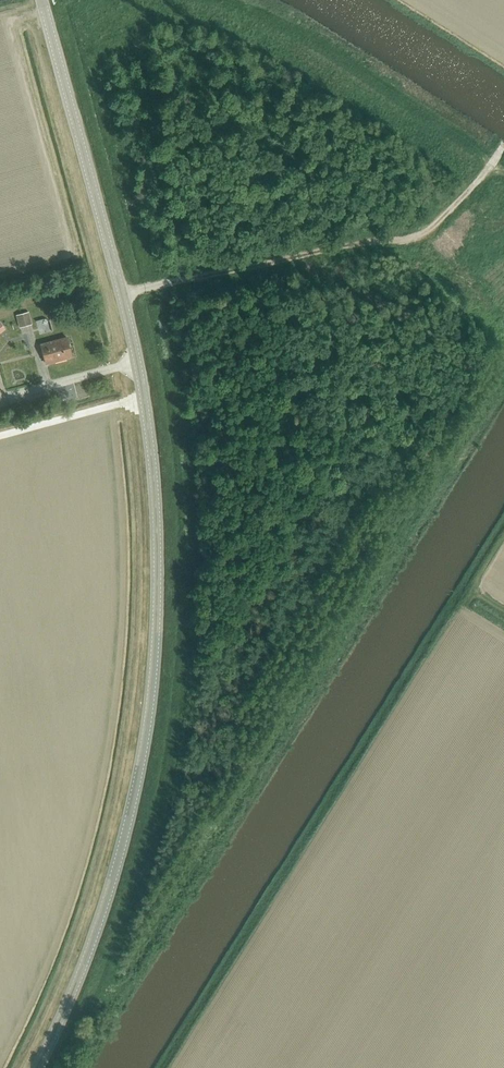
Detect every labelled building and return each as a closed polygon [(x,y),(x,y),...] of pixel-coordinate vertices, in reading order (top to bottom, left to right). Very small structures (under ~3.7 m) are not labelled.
[(31,325),(28,312),(16,315),(19,328),(31,325)] [(46,364),(72,357),(66,337),(41,344),(46,364)]
